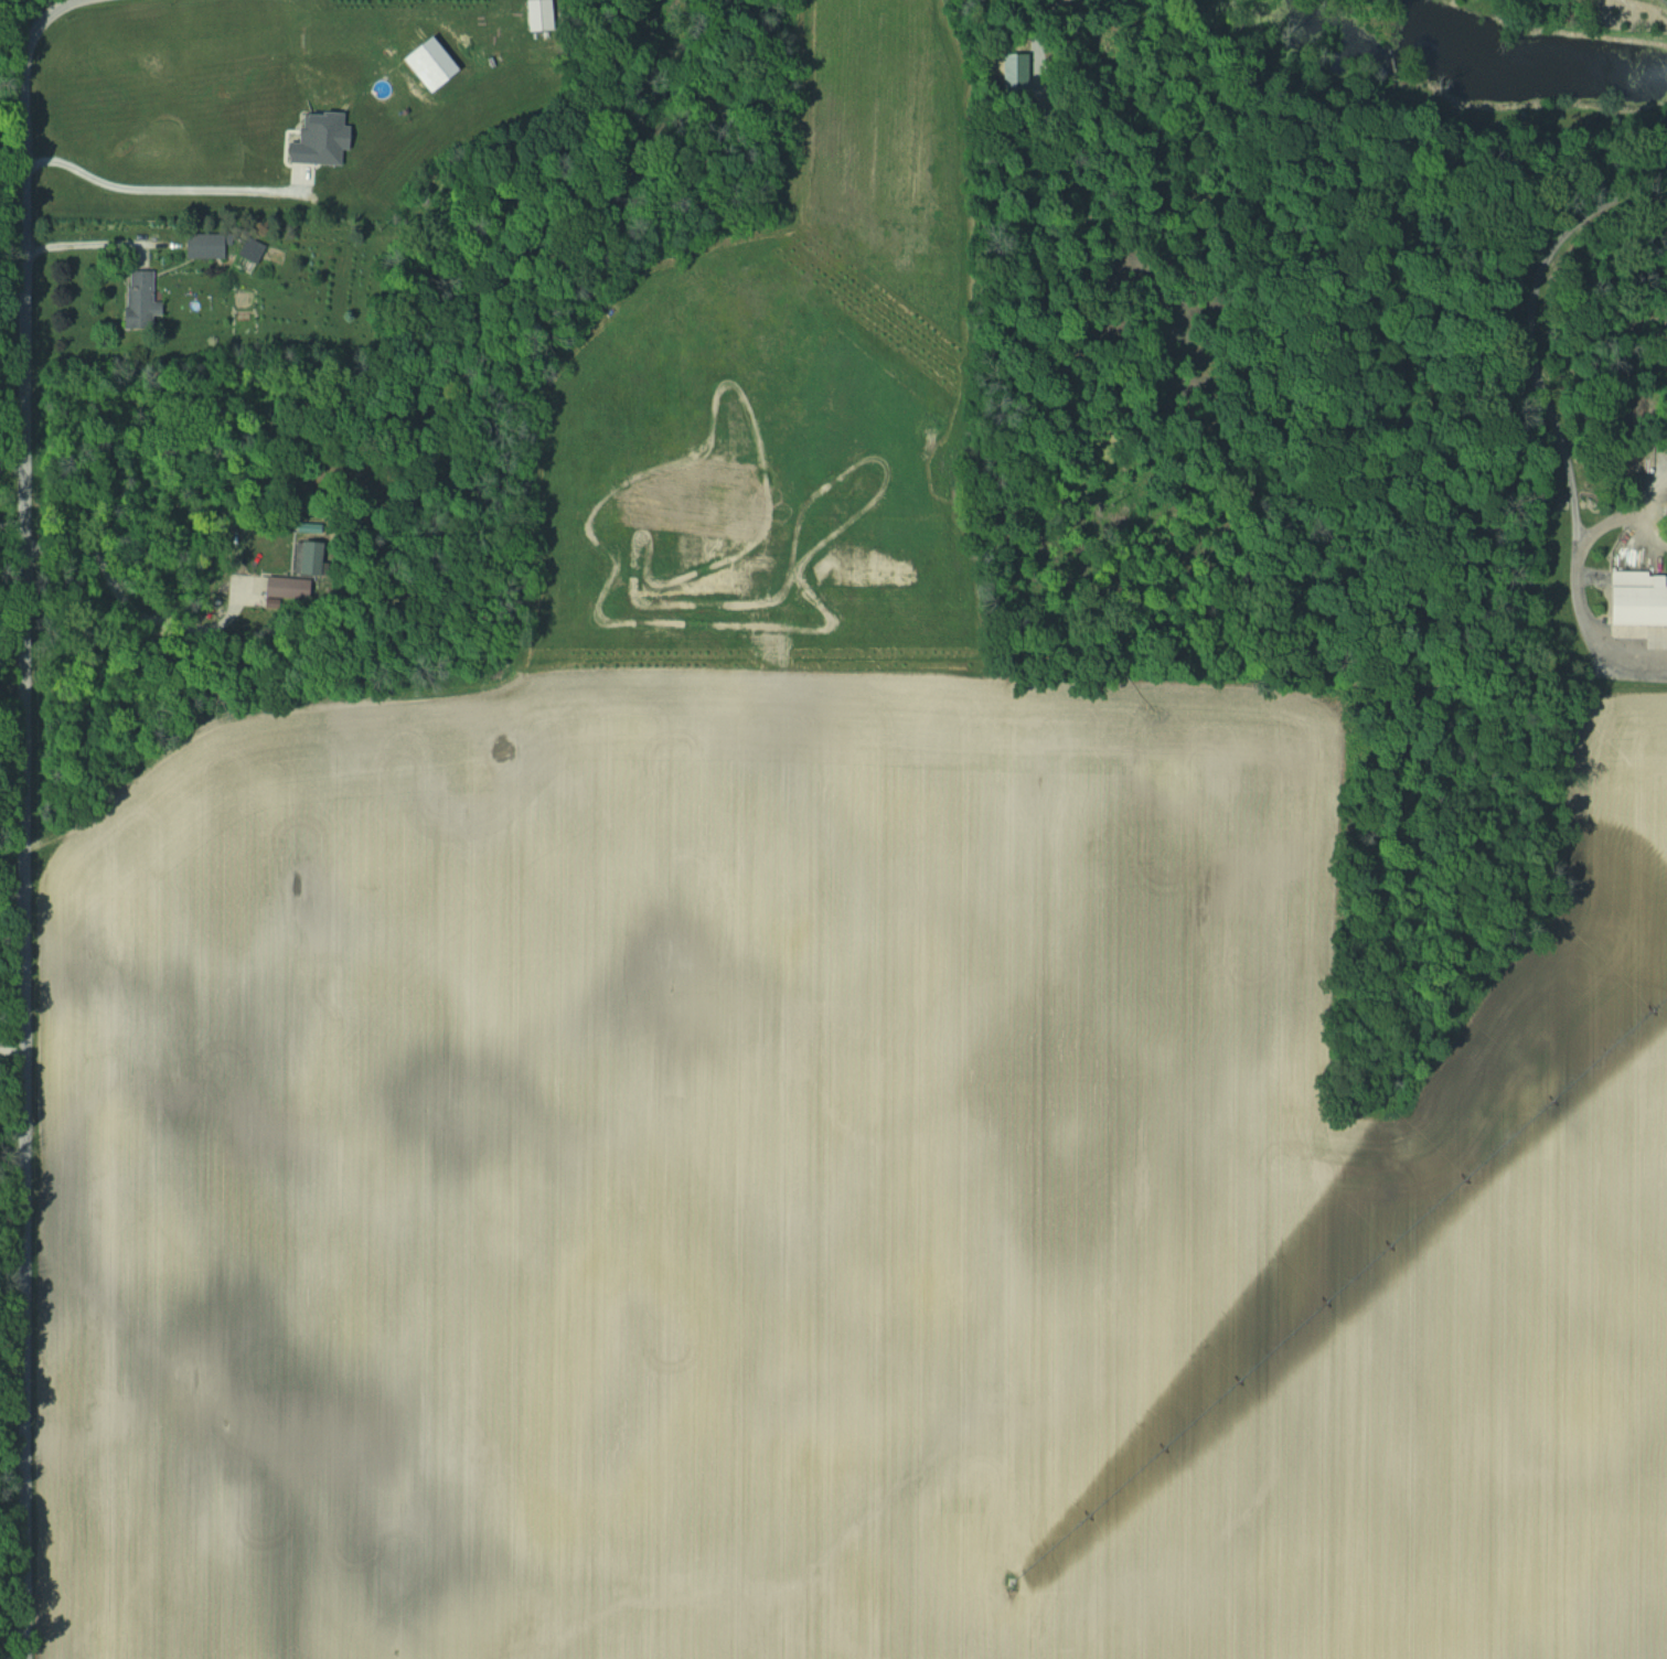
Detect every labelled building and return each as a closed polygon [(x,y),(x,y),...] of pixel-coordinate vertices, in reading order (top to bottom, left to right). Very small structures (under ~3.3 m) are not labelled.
[(191,257),(231,257),(231,233),(191,233),(191,257)] [(269,246),(251,236),(242,253),(261,263),(269,246)] [(156,301),(156,270),(130,270),(129,326),(166,327),(167,302),(156,301)] [(318,542),(295,542),(295,573),(318,573),(318,542)] [(1666,626),(1666,571),(1616,571),(1616,626),(1666,626)] [(307,597),(307,577),(267,577),(267,597),(307,597)]
